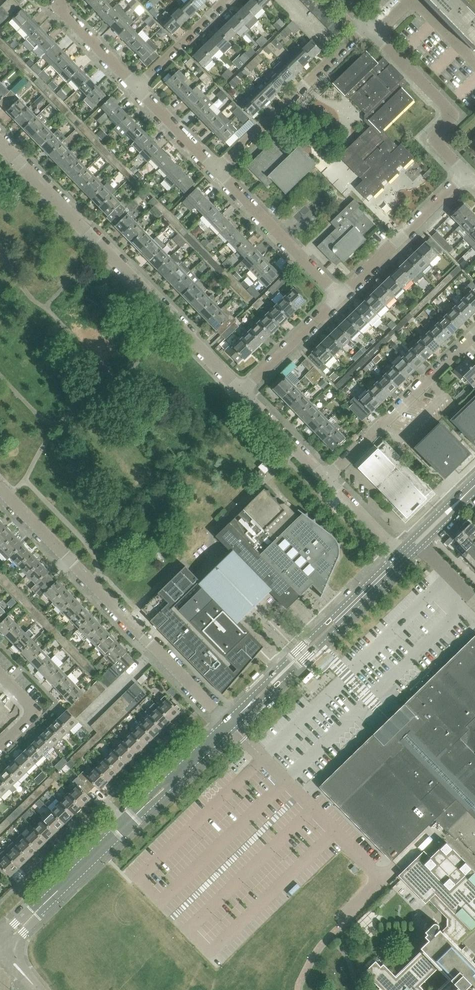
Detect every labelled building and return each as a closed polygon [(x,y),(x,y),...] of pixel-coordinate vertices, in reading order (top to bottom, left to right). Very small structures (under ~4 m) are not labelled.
[(14,0),(8,0),(6,1),(15,11),(20,6),(14,0)] [(94,10),(104,0),(87,0),(86,1),(94,10)] [(108,5),(112,1),(111,0),(104,0),(94,10),(102,18),(112,9),(108,5)] [(189,0),(181,0),(185,4),(180,9),(189,18),(198,10),(189,0)] [(205,0),(189,0),(198,10),(207,2),(205,0)] [(254,0),(252,0),(244,7),(254,17),(262,9),(254,0)] [(271,0),(254,0),(262,9),(271,0)] [(317,0),(308,0),(304,4),(308,8),(317,0)] [(321,4),(317,0),(308,8),(312,12),(321,4)] [(474,49),(474,16),(459,0),(428,0),(474,49)] [(15,11),(6,1),(2,6),(11,15),(15,11)] [(134,11),(140,5),(137,2),(131,7),(134,11)] [(316,16),(324,8),(321,4),(312,12),(316,16)] [(111,27),(124,14),(116,5),(112,9),(102,18),(111,27)] [(2,6),(0,8),(0,13),(6,19),(11,15),(2,6)] [(245,25),(249,30),(258,22),(254,17),(244,7),(236,16),(245,25)] [(320,20),(328,12),(324,8),(316,16),(320,20)] [(189,18),(180,9),(171,17),(181,27),(189,18)] [(20,28),(30,18),(22,10),(12,19),(20,28)] [(181,27),(171,17),(166,11),(163,14),(165,15),(158,21),(163,25),(172,35),(181,27)] [(324,24),(332,16),(328,12),(320,20),(324,24)] [(119,36),(129,26),(132,23),(124,14),(111,27),(119,36)] [(148,25),(153,19),(150,16),(144,21),(148,25)] [(245,25),(236,16),(227,24),(236,34),(245,25)] [(328,28),(336,20),(332,16),(324,24),(328,28)] [(29,36),(39,27),(30,18),(20,28),(29,36)] [(151,28),(157,23),(153,19),(148,25),(151,28)] [(285,25),(279,19),(276,23),(281,28),(285,25)] [(332,33),(340,24),(336,20),(328,28),(332,33)] [(300,29),(292,21),(287,27),(292,33),(295,35),(300,29)] [(281,28),(276,23),(273,26),(278,31),(281,28)] [(236,34),(227,24),(218,32),(228,42),(236,34)] [(335,37),(344,28),(340,24),(332,33),(335,37)] [(127,44),(137,35),(129,26),(119,36),(127,44)] [(34,48),(37,45),(47,36),(39,27),(29,36),(26,39),(34,48)] [(292,33),(287,27),(284,30),(289,36),(292,33)] [(167,33),(162,28),(157,32),(162,37),(167,33)] [(289,36),(284,30),(280,33),(286,39),(289,36)] [(219,50),(223,54),(232,46),(228,42),(218,32),(210,40),(219,50)] [(136,53),(145,44),(137,35),(127,44),(136,53)] [(45,54),(55,44),(47,36),(37,45),(45,54)] [(267,42),(262,36),(259,39),(264,45),(267,42)] [(264,45),(259,39),(255,42),(261,48),(264,45)] [(159,56),(155,52),(158,49),(150,40),(145,44),(136,53),(141,58),(139,59),(147,67),(159,56)] [(219,50),(210,40),(201,49),(211,59),(219,50)] [(321,51),(311,41),(303,50),(312,59),(321,51)] [(275,49),(270,43),(266,46),(272,52),(275,49)] [(54,63),(64,53),(55,44),(45,54),(54,63)] [(290,53),(303,68),(312,59),(303,50),(298,45),(290,53)] [(10,50),(6,46),(2,50),(6,54),(10,50)] [(272,52),(266,46),(263,50),(269,56),(272,52)] [(193,57),(205,70),(213,62),(211,59),(201,49),(193,57)] [(14,54),(10,50),(6,54),(10,58),(14,54)] [(333,83),(333,84),(345,96),(348,99),(351,99),(366,114),(364,115),(364,121),(370,127),(340,156),(360,177),(364,180),(356,188),(366,199),(367,198),(366,198),(371,194),(374,197),(384,186),(382,184),(386,179),(388,182),(399,172),(396,169),(401,165),(403,168),(414,157),(401,144),(398,147),(382,130),(413,100),(414,101),(414,100),(403,88),(407,84),(403,79),(403,78),(391,65),(390,66),(385,61),(380,65),(379,64),(366,51),(367,52),(334,84),(333,83)] [(59,74),(62,71),(72,62),(64,53),(54,63),(51,65),(59,74)] [(250,58),(246,54),(245,53),(241,56),(247,62),(250,58)] [(281,62),(295,76),(303,68),(290,53),(281,62)] [(19,59),(14,54),(10,58),(15,63),(19,59)] [(247,62),(241,56),(238,59),(244,65),(247,62)] [(189,68),(194,62),(191,59),(189,60),(188,58),(183,62),(189,68)] [(23,63),(19,59),(15,63),(19,67),(23,63)] [(258,65),(253,60),(249,63),(254,68),(258,65)] [(70,80),(80,71),(72,62),(62,71),(70,80)] [(277,75),(286,84),(295,76),(281,62),(273,70),(277,75)] [(27,67),(23,63),(19,67),(23,71),(27,67)] [(254,68),(249,63),(246,66),(251,72),(254,68)] [(31,72),(27,67),(23,71),(27,76),(31,72)] [(233,75),(228,69),(225,73),(230,78),(233,75)] [(174,92),(184,82),(187,79),(179,70),(166,83),(174,92)] [(286,84),(277,75),(273,70),(264,79),(278,92),(286,84)] [(79,89),(89,79),(80,71),(70,80),(79,89)] [(202,82),(208,76),(204,73),(199,78),(202,82)] [(230,78),(225,73),(221,76),(226,82),(230,78)] [(205,85),(211,79),(208,76),(202,82),(205,85)] [(241,82),(235,76),(232,79),(237,85),(241,82)] [(87,97),(97,88),(89,79),(79,89),(87,97)] [(237,85),(232,79),(228,83),(234,88),(237,85)] [(278,92),(264,79),(256,87),(269,101),(278,92)] [(183,100),(192,91),(184,82),(174,92),(183,100)] [(11,91),(9,92),(1,84),(0,85),(0,104),(3,107),(15,95),(11,91)] [(48,89),(44,84),(40,88),(44,93),(48,89)] [(191,109),(205,95),(197,87),(192,91),(183,100),(191,109)] [(269,101),(256,87),(247,95),(260,109),(269,101)] [(92,109),(105,97),(97,88),(87,97),(84,101),(92,109)] [(52,93),(48,89),(44,93),(48,97),(52,93)] [(219,99),(225,93),(221,90),(216,96),(219,99)] [(56,97),(52,93),(48,97),(52,101),(56,97)] [(222,102),(228,97),(225,93),(219,99),(222,102)] [(33,109),(45,98),(42,94),(30,106),(33,109)] [(14,121),(28,108),(15,95),(3,107),(7,111),(6,112),(14,121)] [(199,118),(209,109),(214,104),(205,95),(191,109),(199,118)] [(260,109),(247,95),(238,104),(252,117),(260,109)] [(61,102),(56,97),(52,101),(57,106),(61,102)] [(100,125),(109,116),(119,107),(110,99),(101,108),(106,113),(97,121),(100,125)] [(65,106),(61,102),(57,106),(61,110),(65,106)] [(69,111),(65,106),(61,110),(65,114),(69,111)] [(117,125),(127,116),(119,107),(109,116),(117,125)] [(236,116),(242,111),(238,107),(232,112),(236,116)] [(23,130),(36,117),(28,108),(14,121),(23,130)] [(208,126),(217,117),(209,109),(199,118),(208,126)] [(73,115),(69,111),(65,114),(69,119),(73,115)] [(250,119),(242,111),(236,116),(244,125),(250,119)] [(208,126),(216,135),(229,122),(231,121),(222,113),(217,117),(208,126)] [(78,119),(73,115),(69,119),(74,123),(78,119)] [(126,134),(135,124),(127,116),(117,125),(126,134)] [(31,139),(45,126),(36,117),(23,130),(31,139)] [(82,124),(78,119),(74,123),(78,128),(82,124)] [(224,144),(238,131),(229,122),(216,135),(224,144)] [(86,128),(82,124),(78,128),(82,132),(86,128)] [(134,142),(144,133),(135,124),(126,134),(134,142)] [(40,147),(53,134),(45,126),(31,139),(40,147)] [(90,132),(86,128),(82,132),(86,136),(90,132)] [(95,137),(90,132),(86,136),(91,141),(95,137)] [(140,153),(152,142),(144,133),(134,142),(132,145),(140,153)] [(49,156),(62,143),(53,134),(40,147),(49,156)] [(99,141),(95,137),(91,141),(95,145),(99,141)] [(103,146),(99,141),(95,145),(99,149),(103,146)] [(148,163),(151,159),(160,150),(152,142),(140,153),(139,154),(148,163)] [(57,165),(70,152),(62,143),(49,156),(57,165)] [(285,195),(316,165),(299,147),(287,159),(271,143),(266,148),(269,150),(255,163),(253,161),(247,167),(266,187),(273,182),(285,195)] [(107,150),(103,146),(99,149),(103,154),(107,150)] [(111,154),(107,150),(103,154),(108,158),(111,154)] [(159,168),(169,159),(160,150),(151,159),(159,168)] [(66,174),(79,161),(70,152),(57,165),(66,174)] [(116,159),(111,154),(108,158),(112,162),(116,159)] [(120,163),(116,159),(112,162),(116,167),(120,163)] [(168,177),(177,167),(169,159),(159,168),(168,177)] [(74,182),(87,169),(79,161),(66,174),(74,182)] [(124,167),(120,163),(116,167),(120,171),(124,167)] [(128,172),(124,167),(120,171),(125,175),(128,172)] [(176,185),(186,176),(177,167),(168,177),(164,180),(172,189),(176,185)] [(427,180),(434,172),(431,168),(423,176),(427,180)] [(83,191),(96,178),(87,169),(74,182),(83,191)] [(133,176),(128,172),(125,175),(129,180),(133,176)] [(137,180),(133,176),(129,180),(133,184),(137,180)] [(184,194),(194,185),(186,176),(176,185),(184,194)] [(91,200),(104,187),(96,178),(83,191),(91,200)] [(141,185),(137,180),(133,184),(137,189),(141,185)] [(100,209),(113,196),(104,187),(91,200),(100,209)] [(192,210),(195,207),(204,198),(196,189),(183,201),(192,210)] [(110,223),(125,208),(113,196),(100,209),(108,217),(106,219),(110,223)] [(158,202),(154,197),(150,201),(154,206),(158,202)] [(203,216),(213,207),(204,198),(195,207),(203,216)] [(317,247),(332,262),(333,262),(332,261),(338,256),(344,262),(367,240),(363,236),(375,224),(374,224),(358,208),(361,206),(354,199),(331,222),(336,228),(317,247)] [(136,223),(128,214),(138,204),(134,200),(125,208),(110,223),(123,236),(136,223)] [(162,206),(158,202),(154,206),(158,210),(162,206)] [(459,227),(473,214),(464,205),(458,211),(457,209),(451,214),(453,216),(451,218),(459,227)] [(166,211),(162,206),(158,210),(162,214),(166,211)] [(208,227),(211,224),(221,215),(213,207),(203,216),(200,219),(208,227)] [(170,215),(166,211),(162,214),(166,219),(170,215)] [(468,235),(474,228),(474,216),(473,214),(459,227),(463,230),(458,234),(463,239),(468,235)] [(175,219),(170,215),(166,219),(171,223),(175,219)] [(220,233),(229,224),(221,215),(211,224),(220,233)] [(179,224),(175,219),(171,223),(175,228),(179,224)] [(131,245),(145,232),(136,223),(123,236),(131,245)] [(183,228),(179,224),(175,228),(179,232),(183,228)] [(228,242),(238,233),(229,224),(220,233),(228,242)] [(187,232),(183,228),(179,232),(183,236),(187,232)] [(140,253),(153,240),(145,232),(131,245),(140,253)] [(192,237),(187,232),(183,236),(188,241),(192,237)] [(445,240),(438,232),(433,237),(441,245),(445,240)] [(236,250),(246,241),(238,233),(228,242),(236,250)] [(196,241),(192,237),(188,241),(192,245),(196,241)] [(429,264),(443,251),(431,238),(417,251),(429,264)] [(140,253),(148,262),(162,249),(166,245),(162,242),(158,245),(153,240),(140,253)] [(452,247),(445,240),(441,245),(448,252),(452,247)] [(200,246),(196,241),(192,245),(196,249),(200,246)] [(245,259),(254,250),(246,241),(236,250),(245,259)] [(204,250),(200,246),(196,249),(200,254),(204,250)] [(157,271),(170,258),(162,249),(148,262),(157,271)] [(209,254),(204,250),(200,254),(205,258),(209,254)] [(250,271),(263,258),(254,250),(245,259),(242,262),(250,271)] [(429,264),(417,251),(408,260),(420,273),(429,264)] [(165,279),(183,262),(174,254),(170,258),(157,271),(165,279)] [(213,259),(209,254),(205,258),(209,263),(213,259)] [(258,279),(271,267),(263,258),(250,271),(258,279)] [(217,263),(213,259),(209,263),(213,267),(217,263)] [(424,276),(420,273),(408,260),(399,268),(412,281),(417,277),(420,280),(424,276)] [(174,288),(187,275),(191,271),(183,262),(165,279),(174,288)] [(221,267),(217,263),(213,267),(217,271),(221,267)] [(457,274),(462,270),(458,266),(453,270),(457,274)] [(226,272),(221,267),(217,271),(222,276),(226,272)] [(267,288),(279,276),(271,267),(258,279),(267,288)] [(412,281),(399,268),(390,277),(403,290),(412,281)] [(453,279),(457,274),(453,270),(449,274),(453,279)] [(230,276),(226,272),(222,276),(226,280),(230,276)] [(448,283),(453,279),(449,274),(444,279),(448,283)] [(182,297),(196,284),(187,275),(174,288),(182,297)] [(234,280),(230,276),(226,280),(230,284),(234,280)] [(279,290),(287,282),(283,277),(274,285),(279,290)] [(403,290),(390,277),(382,285),(394,298),(403,290)] [(444,287),(448,283),(444,279),(440,283),(444,287)] [(191,306),(204,293),(208,289),(199,280),(196,284),(182,297),(191,306)] [(238,285),(234,280),(230,284),(234,289),(238,285)] [(440,291),(444,287),(440,283),(436,287),(440,291)] [(243,289),(238,285),(234,289),(239,293),(243,289)] [(279,290),(274,285),(269,290),(274,295),(279,290)] [(394,298),(382,285),(373,293),(386,307),(394,298)] [(435,296),(440,291),(436,287),(431,291),(435,296)] [(474,312),(474,287),(463,299),(474,312)] [(306,301),(300,295),(302,293),(296,288),(295,289),(294,288),(285,296),(298,309),(306,301)] [(247,294),(243,289),(239,293),(243,297),(247,294)] [(431,300),(435,296),(431,291),(427,296),(431,300)] [(199,314),(213,301),(216,298),(212,295),(209,298),(204,293),(191,306),(199,314)] [(386,307),(373,293),(364,302),(377,315),(386,307)] [(251,298),(247,294),(243,297),(247,302),(251,298)] [(298,309),(285,296),(276,305),(289,318),(298,309)] [(427,304),(431,300),(427,296),(423,300),(427,304)] [(265,303),(260,299),(257,302),(261,307),(265,303)] [(463,299),(454,307),(467,321),(474,313),(474,312),(463,299)] [(422,308),(427,304),(423,300),(418,304),(422,308)] [(208,323),(221,310),(213,301),(199,314),(208,323)] [(261,307),(257,302),(253,306),(258,311),(261,307)] [(377,315),(364,302),(355,310),(368,323),(377,315)] [(418,313),(422,308),(418,304),(414,308),(418,313)] [(289,318),(276,305),(268,313),(280,326),(289,318)] [(234,322),(235,318),(224,307),(221,310),(208,323),(216,332),(217,331),(221,335),(229,327),(234,322)] [(467,321),(454,307),(445,316),(458,329),(467,321)] [(414,317),(418,313),(414,308),(410,313),(414,317)] [(368,323),(355,310),(347,319),(359,332),(368,323)] [(280,326),(268,313),(259,322),(272,335),(280,326)] [(409,321),(414,317),(410,313),(405,317),(409,321)] [(458,329),(445,316),(437,324),(450,338),(458,329)] [(405,325),(409,321),(405,317),(401,321),(405,325)] [(359,332),(347,319),(338,327),(351,340),(359,332)] [(401,330),(405,325),(401,321),(397,325),(401,330)] [(234,331),(239,327),(234,322),(229,327),(234,331)] [(272,335),(259,322),(250,330),(263,343),(272,335)] [(450,338),(437,324),(428,333),(441,346),(450,338)] [(396,334),(401,330),(397,325),(392,330),(396,334)] [(225,340),(234,331),(229,327),(221,335),(225,340)] [(351,340),(338,327),(329,336),(342,349),(351,340)] [(263,343),(250,330),(241,339),(254,352),(263,343)] [(392,338),(396,334),(392,330),(388,334),(392,338)] [(441,346),(428,333),(419,341),(432,355),(441,346)] [(387,342),(392,338),(388,334),(383,338),(387,342)] [(342,349),(329,336),(320,344),(333,357),(342,349)] [(383,346),(387,342),(383,338),(379,342),(383,346)] [(254,352),(241,339),(233,347),(230,345),(225,350),(238,364),(244,359),(246,361),(254,352)] [(432,355),(419,341),(411,350),(424,363),(432,355)] [(379,351),(383,346),(379,342),(375,347),(379,351)] [(333,357),(320,344),(312,352),(312,353),(308,357),(323,372),(328,367),(325,365),(333,357)] [(374,355),(379,351),(375,347),(370,351),(374,355)] [(424,363),(411,350),(402,358),(415,372),(424,363)] [(370,359),(374,355),(370,351),(366,355),(370,359)] [(366,363),(370,359),(366,355),(362,359),(366,363)] [(314,367),(306,358),(301,363),(310,371),(314,367)] [(415,372),(402,358),(393,367),(406,380),(415,372)] [(472,364),(467,358),(453,372),(461,379),(463,377),(474,388),(474,387),(474,361),(472,364)] [(361,368),(366,363),(362,359),(357,364),(361,368)] [(357,372),(361,368),(357,364),(353,368),(357,372)] [(319,372),(314,367),(310,371),(315,376),(319,372)] [(406,380),(393,367),(388,372),(385,369),(382,373),(384,375),(398,389),(406,380)] [(353,376),(357,372),(353,368),(349,372),(353,376)] [(348,380),(353,376),(349,372),(344,376),(348,380)] [(398,389),(384,375),(379,380),(377,377),(373,381),(376,384),(389,397),(398,389)] [(344,385),(348,380),(344,376),(340,380),(344,385)] [(281,399),(295,386),(286,377),(285,378),(284,377),(279,382),(280,383),(273,390),(281,399)] [(340,389),(344,385),(340,380),(335,385),(340,389)] [(389,397),(376,384),(367,392),(380,406),(389,397)] [(290,408),(303,395),(295,386),(281,399),(290,408)] [(368,418),(380,406),(367,392),(360,399),(356,395),(351,401),(353,403),(359,409),(367,417),(368,418)] [(298,417),(312,404),(303,395),(290,408),(298,417)] [(449,420),(474,445),(474,444),(474,395),(449,420)] [(359,409),(353,403),(349,408),(354,413),(359,409)] [(306,425),(320,412),(312,404),(298,417),(306,425)] [(367,417),(359,409),(354,413),(362,421),(367,417)] [(315,434),(329,421),(320,412),(306,425),(315,434)] [(323,443),(337,430),(329,421),(315,434),(323,443)] [(470,455),(441,424),(415,449),(445,479),(470,455)] [(340,446),(346,441),(345,439),(337,430),(323,443),(332,452),(339,445),(340,446)] [(358,461),(346,474),(401,530),(413,517),(411,515),(434,493),(425,484),(410,499),(397,486),(390,494),(358,461)] [(265,474),(269,469),(263,463),(259,467),(265,474)] [(265,474),(261,470),(256,474),(261,478),(265,474)] [(330,577),(337,561),(339,561),(340,545),(340,543),(338,543),(337,541),(336,539),(334,537),(333,536),(331,534),(324,528),(323,524),(322,524),(323,525),(320,525),(316,522),(315,518),(315,519),(312,520),(308,517),(308,512),(307,512),(307,513),(304,514),(299,509),(298,510),(303,513),(299,517),(285,503),(282,504),(280,504),(277,502),(276,497),(273,497),(271,495),(269,490),(266,490),(265,489),(216,536),(232,553),(202,582),(201,583),(205,587),(181,610),(225,655),(250,632),(237,619),(250,607),(253,610),(255,607),(258,604),(255,601),(268,589),(287,609),(315,582),(321,576),(328,583),(330,577)] [(470,524),(468,526),(466,526),(464,528),(465,529),(462,531),(474,543),(474,542),(474,529),(470,524)] [(15,537),(5,527),(0,532),(0,547),(2,549),(15,537)] [(474,543),(462,531),(459,534),(458,533),(457,535),(457,537),(454,540),(466,551),(474,543)] [(10,558),(23,545),(15,537),(2,549),(0,550),(0,553),(7,561),(10,558)] [(474,558),(474,545),(474,543),(466,551),(462,555),(465,558),(464,558),(466,561),(468,561),(470,563),(474,558)] [(19,567),(32,554),(23,545),(10,558),(19,567)] [(27,575),(40,563),(32,554),(19,567),(27,575)] [(36,593),(53,577),(49,572),(40,563),(27,575),(36,585),(31,589),(36,593)] [(151,621),(223,695),(256,656),(259,653),(264,646),(257,639),(250,632),(225,655),(181,610),(205,587),(201,583),(202,582),(193,574),(186,566),(151,600),(142,609),(152,620),(151,621)] [(66,590),(58,581),(57,581),(53,577),(36,593),(40,598),(45,593),(53,602),(66,590)] [(6,587),(11,583),(6,578),(1,583),(6,587)] [(10,592),(15,587),(11,583),(6,587),(10,592)] [(15,597),(20,592),(15,587),(10,592),(15,597)] [(62,611),(75,599),(66,590),(53,602),(62,611)] [(19,601),(24,596),(20,592),(15,597),(19,601)] [(23,606),(28,601),(24,596),(19,601),(23,606)] [(71,620),(84,608),(75,599),(62,611),(71,620)] [(27,610),(33,605),(28,601),(23,606),(27,610)] [(32,614),(37,610),(33,605),(27,610),(32,614)] [(79,629),(93,617),(84,608),(71,620),(79,629)] [(36,619),(41,614),(37,610),(32,614),(36,619)] [(41,624),(46,619),(41,614),(36,619),(41,624)] [(17,625),(8,616),(0,624),(0,631),(5,636),(17,625)] [(88,638),(101,625),(93,617),(79,629),(88,638)] [(45,628),(50,623),(46,619),(41,624),(45,628)] [(49,633),(54,628),(50,623),(45,628),(49,633)] [(13,645),(25,633),(17,625),(5,636),(13,645)] [(97,647),(110,634),(101,625),(88,638),(97,647)] [(54,637),(59,632),(54,628),(49,633),(54,637)] [(34,642),(30,638),(34,635),(29,630),(25,633),(13,645),(22,653),(34,642)] [(58,642),(63,637),(59,632),(54,637),(58,642)] [(105,656),(118,643),(110,634),(97,647),(105,656)] [(456,654),(435,673),(415,694),(404,704),(413,714),(402,725),(398,729),(394,733),(383,744),(373,733),(319,786),(392,861),(435,819),(445,830),(455,840),(458,837),(459,839),(469,849),(474,855),(474,635),(456,654)] [(62,646),(67,641),(63,637),(58,642),(62,646)] [(67,650),(72,646),(67,641),(62,646),(67,650)] [(30,662),(42,651),(34,642),(22,653),(30,662)] [(121,658),(129,666),(134,661),(126,653),(127,652),(118,643),(105,656),(114,664),(116,662),(121,658)] [(71,655),(76,650),(72,646),(67,650),(71,655)] [(75,659),(80,655),(76,650),(71,655),(75,659)] [(38,670),(50,659),(42,651),(30,662),(38,670)] [(80,664),(85,659),(80,655),(75,659),(80,664)] [(116,662),(125,671),(129,666),(121,658),(116,662)] [(47,679),(59,668),(50,659),(38,670),(47,679)] [(84,668),(89,663),(85,659),(80,664),(84,668)] [(112,666),(120,675),(125,671),(116,662),(114,664),(112,666)] [(89,673),(93,668),(89,663),(84,668),(89,673)] [(108,670),(116,679),(120,675),(112,666),(108,670)] [(55,688),(67,676),(59,668),(47,679),(55,688)] [(93,677),(98,672),(93,668),(89,673),(93,677)] [(103,675),(112,683),(116,679),(108,670),(103,675)] [(311,671),(302,680),(306,683),(314,675),(311,671)] [(103,675),(99,679),(107,687),(112,683),(103,675)] [(141,685),(147,678),(144,675),(137,681),(141,685)] [(64,697),(76,685),(67,676),(55,688),(64,697)] [(105,689),(97,681),(93,685),(101,694),(105,689)] [(143,691),(135,683),(131,688),(139,696),(143,691)] [(72,705),(76,702),(80,698),(84,694),(76,685),(64,697),(72,705)] [(101,694),(93,685),(89,689),(97,698),(101,694)] [(139,696),(131,688),(126,692),(134,700),(139,696)] [(97,698),(89,689),(84,693),(92,702),(97,698)] [(137,703),(146,695),(143,691),(139,696),(134,700),(137,703)] [(134,700),(126,692),(122,696),(130,704),(134,700)] [(84,693),(84,694),(80,698),(88,706),(92,702),(84,693)] [(130,704),(122,696),(117,701),(125,709),(130,704)] [(181,709),(177,705),(175,707),(168,699),(164,696),(161,700),(164,703),(159,707),(172,721),(180,712),(179,711),(181,709)] [(88,706),(80,698),(76,702),(84,710),(88,706)] [(128,712),(137,703),(134,700),(130,704),(125,709),(128,712)] [(125,709),(117,701),(113,705),(121,713),(125,709)] [(76,702),(72,705),(71,706),(80,714),(84,710),(76,702)] [(121,713),(113,705),(108,709),(116,717),(121,713)] [(11,714),(4,706),(0,710),(0,725),(11,714)] [(80,714),(71,706),(67,710),(75,718),(80,714)] [(172,721),(159,707),(150,716),(163,729),(172,721)] [(116,717),(108,709),(104,713),(112,721),(116,717)] [(119,721),(128,712),(125,709),(121,713),(116,717),(119,721)] [(78,722),(75,718),(67,710),(59,718),(70,730),(78,722)] [(112,721),(104,713),(99,718),(107,726),(112,721)] [(163,729),(150,716),(148,714),(144,718),(146,720),(141,725),(154,738),(163,729)] [(110,729),(119,721),(116,717),(112,721),(107,726),(110,729)] [(70,730),(59,718),(50,727),(61,738),(70,730)] [(107,726),(99,718),(95,722),(103,730),(107,726)] [(103,730),(95,722),(91,726),(97,733),(98,734),(103,730)] [(154,738),(141,725),(139,723),(135,727),(137,729),(132,733),(145,747),(154,738)] [(101,738),(110,729),(107,726),(103,730),(98,734),(101,738)] [(61,738),(50,727),(41,735),(53,747),(61,738)] [(145,747),(132,733),(130,731),(126,735),(128,737),(123,742),(136,755),(145,747)] [(101,738),(98,734),(97,733),(92,737),(97,742),(101,738)] [(47,752),(53,747),(41,735),(33,743),(44,755),(48,759),(51,756),(47,752)] [(97,742),(92,737),(88,742),(92,746),(97,742)] [(136,755),(123,742),(121,740),(117,744),(119,746),(114,751),(127,764),(136,755)] [(92,746),(88,742),(83,746),(88,751),(92,746)] [(44,755),(33,743),(24,751),(36,763),(44,755)] [(88,751),(83,746),(79,750),(84,755),(88,751)] [(84,755),(79,750),(74,755),(79,759),(84,755)] [(36,763),(24,751),(15,760),(27,772),(36,763)] [(127,764),(114,751),(105,759),(118,772),(127,764)] [(79,759),(74,755),(70,759),(74,764),(79,759)] [(118,772),(105,759),(96,768),(109,781),(118,772)] [(27,772),(15,760),(7,768),(18,780),(27,772)] [(18,780),(7,768),(0,775),(0,779),(9,789),(13,793),(17,789),(13,785),(18,780)] [(109,781),(96,768),(87,777),(83,772),(78,777),(91,790),(96,786),(100,790),(109,781)] [(61,776),(57,772),(56,771),(51,775),(56,780),(61,776)] [(56,780),(51,775),(47,779),(52,785),(56,780)] [(87,794),(91,790),(78,777),(73,781),(78,786),(69,794),(82,807),(91,798),(87,794)] [(0,779),(0,797),(1,797),(9,789),(0,779)] [(52,785),(47,779),(42,784),(47,789),(52,785)] [(47,789),(42,784),(38,788),(43,793),(47,789)] [(43,793),(38,788),(33,792),(38,798),(43,793)] [(38,798),(33,792),(29,797),(34,802),(38,798)] [(82,807),(69,794),(60,803),(73,816),(82,807)] [(34,802),(29,797),(24,801),(29,806),(34,802)] [(29,806),(24,801),(20,805),(25,811),(29,806)] [(73,816),(60,803),(52,811),(64,824),(73,816)] [(25,811),(20,805),(15,810),(20,815),(25,811)] [(20,815),(15,810),(11,814),(16,819),(20,815)] [(64,824),(52,811),(43,820),(55,833),(64,824)] [(16,819),(11,814),(6,819),(11,824),(16,819)] [(11,824),(6,819),(2,823),(7,828),(11,824)] [(55,833),(43,820),(34,828),(47,841),(55,833)] [(47,841),(34,828),(31,825),(26,829),(29,833),(26,836),(23,832),(21,834),(38,850),(47,841)] [(38,850),(21,834),(13,842),(29,859),(38,850)] [(29,859),(13,842),(4,851),(20,867),(29,859)] [(470,961),(474,957),(474,955),(466,945),(460,951),(456,946),(474,928),(474,872),(446,842),(430,857),(424,851),(398,875),(425,903),(429,900),(446,918),(446,926),(441,931),(440,929),(439,931),(437,929),(438,927),(436,924),(434,923),(433,924),(425,931),(427,934),(425,936),(428,940),(421,947),(423,949),(394,977),(382,964),(380,966),(376,961),(367,970),(372,975),(370,978),(382,989),(424,989),(420,986),(440,967),(451,979),(440,989),(474,989),(474,966),(470,961)] [(4,851),(0,854),(0,866),(10,876),(20,867),(4,851)]
